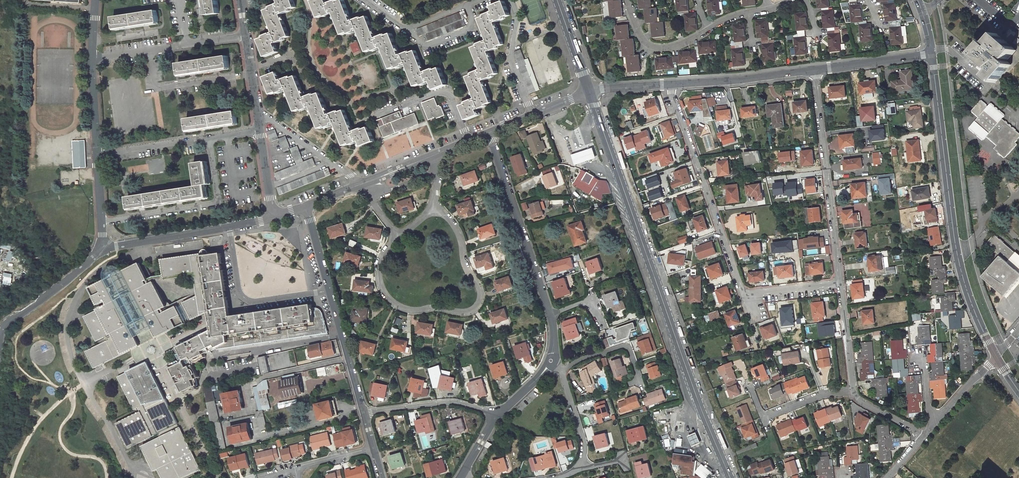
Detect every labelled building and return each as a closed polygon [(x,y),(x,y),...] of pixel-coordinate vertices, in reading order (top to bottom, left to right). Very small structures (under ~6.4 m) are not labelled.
[(205,1),(204,1),(205,6),(206,6),(208,15),(220,13),(218,0),(205,0),(205,1)] [(275,33),(275,34),(271,36),(271,34),(266,36),(267,38),(260,40),(267,57),(279,52),(276,42),(280,40),(280,42),(285,40),(285,38),(290,36),(281,13),(286,11),(287,13),(291,11),(290,9),(296,7),(294,0),(279,0),(281,5),(279,6),(278,5),(272,7),(272,8),(267,11),(275,33)] [(343,35),(349,32),(350,34),(355,32),(354,30),(359,28),(368,52),(374,49),(374,51),(381,48),(380,47),(383,46),(392,69),(398,67),(399,68),(403,67),(403,65),(407,63),(416,87),(422,84),(423,86),(430,83),(429,82),(432,81),(435,89),(447,84),(441,68),(435,71),(434,69),(430,71),(430,73),(426,74),(417,51),(411,54),(410,52),(404,55),(404,56),(402,57),(392,34),(387,36),(387,35),(382,36),(382,38),(377,40),(368,17),(363,19),(362,18),(356,20),(356,21),(353,23),(344,0),(342,0),(338,2),(338,0),(333,2),(333,3),(329,5),(327,0),(314,0),(313,0),(319,17),(325,15),(326,16),(332,14),(332,12),(334,11),(343,35)] [(648,0),(638,0),(639,9),(644,9),(649,8),(648,0)] [(686,0),(675,0),(677,10),(681,10),(687,9),(686,0)] [(717,0),(707,0),(709,13),(718,13),(717,0)] [(893,0),(888,1),(883,1),(885,18),(889,17),(895,17),(893,0)] [(609,2),(611,18),(622,17),(620,1),(617,1),(609,2)] [(849,2),(851,19),(859,18),(862,18),(860,1),(856,1),(849,2)] [(474,48),(483,70),(483,71),(480,72),(480,71),(473,74),(473,75),(468,77),(477,101),(475,102),(474,100),(465,104),(466,105),(462,106),(468,120),(480,116),(477,109),(480,108),(481,110),(487,107),(487,106),(492,103),(483,80),(488,78),(488,80),(493,78),(492,76),(498,74),(489,51),(492,50),(492,51),(499,49),(498,47),(504,45),(495,22),(500,20),(500,22),(505,20),(504,18),(510,16),(505,2),(492,7),(495,13),(492,14),(492,13),(485,16),(486,17),(480,19),(489,43),(484,44),(484,43),(479,45),(480,46),(474,48)] [(656,22),(654,7),(649,8),(644,9),(645,23),(650,23),(656,22)] [(821,8),(823,24),(827,23),(834,22),(832,7),(828,8),(821,8)] [(807,26),(805,10),(795,11),(796,27),(803,26),(807,26)] [(130,27),(144,25),(144,27),(149,26),(149,25),(160,23),(158,11),(114,18),(116,30),(125,28),(125,29),(131,29),(130,27)] [(461,12),(417,29),(419,36),(423,35),(425,41),(466,25),(464,19),(461,13),(461,12)] [(696,28),(695,13),(695,12),(688,13),(684,13),(686,29),(696,28)] [(755,18),(757,35),(760,35),(767,34),(765,17),(755,18)] [(656,22),(650,23),(651,32),(652,38),(662,36),(661,21),(656,22)] [(732,23),(734,39),(741,39),(744,38),(742,21),(732,23)] [(871,37),(869,21),(866,21),(860,22),(861,38),(871,37)] [(629,39),(627,24),(617,25),(619,40),(623,40),(629,39)] [(890,25),(892,41),(902,40),(900,24),(896,24),(890,25)] [(840,47),(838,27),(834,27),(828,28),(828,32),(830,48),(840,47)] [(1017,51),(997,34),(988,43),(992,46),(991,48),(984,42),(973,55),(990,70),(991,69),(993,71),(987,77),(995,85),(1011,66),(1003,58),(1004,57),(1008,61),(1017,51)] [(806,51),(804,35),(797,35),(794,36),(796,52),(806,51)] [(761,39),(763,58),(773,57),(772,41),(775,41),(775,37),(768,38),(761,39)] [(623,40),(624,57),(628,56),(634,56),(634,55),(633,39),(629,39),(623,40)] [(350,44),(354,55),(362,52),(357,41),(350,44)] [(714,41),(698,43),(699,46),(699,53),(715,51),(714,41)] [(731,47),(733,63),(743,62),(742,46),(735,47),(731,47)] [(521,50),(514,52),(520,68),(519,68),(529,94),(536,91),(531,78),(526,66),(527,66),(521,50)] [(680,63),(696,61),(695,53),(695,50),(679,52),(678,52),(679,56),(680,63)] [(628,56),(630,73),(640,72),(638,55),(634,56),(628,56)] [(191,76),(197,75),(196,73),(214,70),(214,72),(220,71),(220,70),(230,68),(228,56),(179,64),(180,76),(191,74),(191,76)] [(656,59),(657,69),(673,67),(673,64),(672,57),(656,59)] [(894,92),(916,89),(913,69),(901,70),(903,82),(897,83),(897,80),(892,81),(893,87),(894,92)] [(336,123),(345,147),(351,144),(352,146),(358,143),(358,142),(360,141),(362,146),(375,141),(370,127),(364,130),(363,129),(358,130),(359,132),(355,133),(346,110),(340,113),(339,111),(333,114),(333,115),(330,116),(321,93),(315,96),(315,94),(310,96),(311,97),(306,99),(297,76),(291,78),(290,77),(281,81),(278,73),(266,78),(272,94),(278,92),(279,93),(283,92),(283,90),(287,88),(297,112),(303,109),(303,111),(309,108),(309,107),(312,106),(321,129),(327,127),(327,128),(332,126),(332,125),(336,123)] [(536,91),(540,90),(538,85),(535,76),(531,78),(536,91)] [(878,92),(877,80),(860,82),(861,94),(878,92)] [(848,97),(847,85),(830,87),(832,98),(848,97)] [(423,103),(429,120),(435,118),(436,119),(445,115),(442,107),(439,108),(436,98),(423,103)] [(701,98),(691,98),(692,102),(690,103),(691,112),(704,111),(706,121),(714,120),(708,102),(701,102),(701,98)] [(1006,115),(1002,111),(992,103),(989,106),(982,100),(972,111),(979,117),(970,128),(984,140),(988,137),(997,145),(994,148),(1005,158),(1018,144),(1016,142),(1018,138),(1018,132),(1003,118),(1006,115)] [(648,106),(645,107),(647,111),(644,112),(646,120),(659,115),(655,103),(648,105),(648,106)] [(886,103),(887,114),(898,114),(898,110),(897,103),(886,103)] [(807,114),(806,105),(794,106),(795,115),(807,114)] [(783,128),(781,107),(769,108),(770,118),(775,117),(776,129),(783,128)] [(718,110),(719,122),(722,122),(723,125),(729,125),(728,121),(731,121),(730,112),(727,113),(727,109),(718,110)] [(922,109),(908,111),(910,120),(914,119),(915,127),(925,126),(922,109)] [(756,118),(755,110),(743,111),(744,119),(756,118)] [(199,131),(205,130),(205,129),(223,126),(223,127),(229,127),(228,125),(238,124),(237,111),(187,119),(189,131),(199,130),(199,131)] [(872,111),(867,112),(869,125),(876,124),(875,111),(872,111)] [(416,113),(381,127),(385,137),(420,123),(416,113)] [(675,135),(670,123),(659,127),(663,136),(667,135),(668,138),(675,135)] [(699,136),(703,129),(697,126),(694,132),(697,133),(696,135),(699,136)] [(874,129),(872,130),(873,141),(887,139),(886,128),(874,129)] [(291,149),(297,164),(276,173),(278,180),(316,164),(313,158),(304,161),(298,146),(291,148),(286,136),(279,139),(276,129),(269,132),(272,142),(279,139),(284,152),(291,149)] [(626,137),(630,149),(636,147),(637,150),(648,147),(646,143),(654,141),(650,129),(626,137)] [(736,132),(727,135),(725,131),(718,133),(720,139),(724,137),(727,145),(739,141),(736,132)] [(541,144),(537,133),(527,137),(534,153),(535,153),(542,150),(545,149),(543,143),(541,144)] [(858,147),(856,133),(840,135),(842,149),(858,147)] [(907,142),(909,153),(904,153),(906,163),(922,161),(921,153),(920,153),(918,140),(907,142)] [(74,145),(75,169),(88,168),(86,144),(74,145)] [(592,148),(570,155),(574,165),(595,159),(592,148)] [(674,162),(668,148),(650,154),(652,162),(660,160),(664,158),(666,165),(674,162)] [(749,152),(751,164),(763,162),(763,161),(760,151),(749,152)] [(813,165),(811,153),(803,154),(804,167),(813,165)] [(513,158),(515,165),(514,165),(517,173),(518,173),(519,176),(528,173),(521,154),(513,158)] [(730,175),(728,158),(722,158),(723,163),(719,163),(720,176),(730,175)] [(864,167),(863,158),(846,160),(846,169),(864,167)] [(198,186),(129,197),(130,209),(139,208),(140,209),(145,208),(145,207),(158,205),(158,206),(164,205),(164,204),(177,202),(177,203),(183,202),(183,201),(196,199),(196,200),(201,199),(201,198),(208,197),(206,185),(210,184),(206,161),(194,163),(198,186)] [(281,195),(328,176),(325,170),(325,169),(278,188),(281,195)] [(575,184),(592,194),(600,179),(595,177),(596,176),(588,171),(588,172),(583,170),(575,184)] [(474,183),(479,181),(476,171),(464,176),(465,181),(464,181),(466,189),(475,186),(474,183)] [(689,183),(685,171),(676,174),(679,186),(689,183)] [(548,189),(558,185),(553,172),(544,176),(548,189)] [(659,173),(647,177),(652,191),(650,191),(652,200),(665,197),(661,184),(663,184),(659,173)] [(891,177),(880,178),(881,186),(882,195),(893,194),(891,179),(891,177)] [(789,181),(790,196),(800,195),(799,181),(789,181)] [(776,195),(786,194),(785,182),(776,182),(776,195)] [(817,192),(815,182),(807,183),(809,194),(817,192)] [(869,196),(868,182),(853,184),(855,198),(869,196)] [(765,200),(763,183),(746,185),(747,197),(757,195),(758,201),(765,200)] [(916,199),(932,197),(930,187),(914,190),(916,199)] [(740,203),(738,190),(728,191),(730,205),(740,203)] [(690,208),(686,198),(678,202),(682,212),(690,208)] [(401,213),(415,208),(414,203),(412,204),(410,199),(398,203),(401,213)] [(471,201),(459,205),(461,209),(459,210),(460,215),(462,215),(463,218),(475,214),(474,211),(475,210),(471,201)] [(536,217),(543,215),(544,214),(543,211),(540,203),(540,201),(531,205),(532,209),(530,209),(533,218),(536,217)] [(656,219),(671,215),(668,203),(653,207),(656,219)] [(928,215),(930,228),(940,226),(937,208),(934,209),(933,204),(923,205),(924,210),(927,209),(928,215)] [(843,211),(845,228),(861,226),(860,220),(857,220),(857,212),(856,209),(843,211)] [(806,224),(820,222),(819,211),(810,212),(810,210),(805,211),(806,224)] [(741,233),(749,231),(747,218),(739,220),(741,233)] [(708,230),(704,219),(695,222),(699,233),(708,230)] [(588,242),(582,228),(584,227),(582,222),(569,226),(576,246),(588,242)] [(327,240),(346,233),(345,228),(343,229),(341,224),(324,230),(327,240)] [(482,239),(496,235),(493,224),(480,229),(482,234),(480,234),(482,239)] [(366,236),(381,239),(382,234),(380,234),(382,228),(369,226),(366,236)] [(931,231),(933,246),(943,244),(940,226),(930,228),(931,231)] [(869,247),(867,233),(859,234),(859,236),(857,236),(858,248),(869,247)] [(678,238),(680,244),(690,241),(687,235),(678,238)] [(803,249),(826,247),(824,236),(799,238),(800,252),(803,252),(803,249)] [(1004,297),(1018,280),(1018,273),(1007,263),(1014,255),(998,239),(995,236),(993,238),(989,242),(986,246),(1000,257),(997,259),(983,275),(982,277),(1004,297)] [(698,260),(718,253),(714,242),(694,249),(698,260)] [(763,242),(753,242),(753,254),(764,254),(763,242)] [(748,243),(739,246),(742,257),(751,254),(748,243)] [(209,311),(201,256),(211,255),(211,252),(209,252),(209,251),(208,250),(207,249),(205,249),(204,250),(203,251),(202,252),(202,253),(165,259),(167,277),(195,273),(198,295),(184,302),(192,319),(209,311)] [(6,259),(11,261),(15,252),(10,250),(6,259)] [(344,262),(358,267),(360,261),(359,261),(360,257),(347,252),(344,262)] [(678,256),(668,255),(668,265),(685,267),(686,252),(681,252),(678,254),(678,256)] [(231,309),(225,271),(222,253),(211,255),(201,256),(209,311),(210,320),(212,330),(203,335),(211,350),(218,346),(219,348),(236,346),(232,316),(231,309)] [(477,263),(478,268),(481,267),(481,268),(492,264),(489,254),(477,258),(478,263),(477,263)] [(870,256),(872,273),(884,271),(884,270),(882,256),(877,257),(877,255),(870,256)] [(1014,255),(1007,263),(1018,273),(1018,259),(1014,255)] [(576,269),(573,256),(548,262),(551,274),(576,269)] [(943,267),(942,256),(934,257),(931,257),(932,275),(939,275),(947,275),(947,266),(943,267)] [(587,262),(591,274),(597,272),(603,270),(599,258),(587,262)] [(124,270),(152,328),(157,337),(185,323),(177,306),(164,312),(163,308),(166,306),(154,281),(151,283),(140,262),(124,270)] [(708,278),(712,276),(713,279),(726,275),(722,262),(705,268),(708,278)] [(813,274),(819,273),(819,275),(825,274),(824,263),(819,264),(819,262),(807,264),(808,276),(813,275),(813,274)] [(794,264),(778,266),(780,277),(795,276),(794,264)] [(106,279),(135,337),(152,328),(124,270),(123,269),(122,268),(121,267),(118,265),(115,265),(112,265),(111,266),(109,266),(108,267),(106,270),(106,272),(105,273),(105,275),(105,276),(106,279)] [(765,271),(748,273),(749,280),(751,279),(751,282),(757,281),(757,283),(761,282),(760,280),(766,280),(765,271)] [(1,283),(10,285),(12,273),(3,272),(1,283)] [(695,277),(695,284),(692,284),(692,289),(703,289),(703,277),(699,277),(699,272),(695,272),(695,277)] [(944,283),(948,283),(947,275),(939,275),(939,279),(933,280),(934,294),(945,293),(944,283)] [(512,287),(509,277),(497,281),(499,286),(497,286),(499,292),(512,287)] [(559,297),(566,295),(565,292),(569,290),(568,285),(565,278),(553,282),(556,289),(558,294),(556,294),(557,297),(558,297),(559,297)] [(135,337),(106,279),(90,287),(99,304),(106,300),(108,303),(84,316),(96,340),(104,336),(106,340),(85,350),(93,368),(102,363),(130,350),(139,345),(135,337)] [(354,291),(372,293),(373,286),(368,286),(368,282),(355,280),(354,291)] [(1004,297),(1006,299),(1008,297),(1018,285),(1018,280),(1004,297)] [(717,290),(722,303),(735,298),(729,285),(717,290)] [(867,298),(865,285),(855,287),(857,299),(867,298)] [(694,301),(702,301),(703,289),(692,289),(692,295),(694,293),(694,301)] [(617,292),(605,296),(607,302),(609,308),(621,304),(619,299),(620,299),(617,292)] [(953,301),(956,301),(955,292),(948,293),(948,297),(942,298),(942,311),(943,312),(953,311),(953,301)] [(825,316),(824,303),(822,303),(813,304),(814,317),(815,320),(824,319),(823,316),(825,316)] [(236,346),(329,333),(323,311),(322,309),(320,308),(317,307),(313,308),(312,304),(232,316),(236,346)] [(353,321),(367,323),(368,318),(369,318),(370,309),(358,307),(358,312),(354,311),(353,321)] [(782,309),(783,317),(782,317),(783,329),(793,328),(793,325),(795,325),(792,308),(782,309)] [(494,324),(508,320),(505,309),(492,313),(494,319),(493,319),(494,324)] [(876,323),(875,309),(863,310),(864,318),(865,324),(876,323)] [(713,321),(723,318),(721,311),(705,316),(707,322),(713,320),(713,321)] [(742,322),(737,311),(728,316),(732,326),(737,324),(742,322)] [(957,315),(951,315),(951,329),(962,329),(962,323),(962,319),(965,318),(965,311),(957,311),(957,315)] [(577,318),(564,322),(566,328),(565,328),(566,334),(567,333),(569,340),(580,336),(579,331),(580,331),(580,332),(584,331),(581,323),(579,324),(577,318)] [(820,322),(821,336),(837,335),(836,321),(820,322)] [(447,332),(461,335),(462,330),(460,329),(461,324),(449,322),(447,332)] [(416,333),(434,336),(435,329),(431,328),(432,325),(418,323),(416,333)] [(633,339),(631,330),(638,328),(636,323),(616,328),(618,338),(614,339),(614,337),(609,338),(611,345),(633,339)] [(760,327),(764,340),(779,335),(775,323),(760,327)] [(930,339),(929,326),(920,326),(921,337),(916,337),(917,345),(924,344),(924,340),(930,339)] [(184,392),(198,385),(195,365),(196,364),(195,362),(207,356),(206,353),(211,350),(203,335),(179,347),(184,358),(170,365),(184,392)] [(746,335),(737,339),(741,351),(754,346),(752,340),(749,341),(746,335)] [(972,346),(971,335),(961,336),(961,354),(975,354),(975,346),(972,346)] [(391,349),(405,352),(406,347),(405,347),(406,341),(393,339),(391,349)] [(642,345),(643,349),(645,354),(654,351),(649,339),(639,343),(640,346),(642,345)] [(903,345),(902,340),(892,341),(893,348),(893,359),(904,358),(908,358),(907,350),(903,350),(903,345)] [(138,364),(140,366),(148,362),(149,362),(156,358),(154,353),(154,352),(155,350),(155,349),(155,347),(153,346),(152,346),(151,346),(150,346),(148,341),(139,345),(130,350),(130,352),(131,355),(132,357),(133,360),(136,363),(138,364)] [(359,351),(373,355),(375,350),(373,350),(374,345),(362,341),(359,351)] [(873,360),(872,342),(862,343),(863,350),(863,353),(859,353),(860,361),(864,361),(873,360)] [(324,358),(335,355),(332,344),(321,347),(320,343),(311,346),(314,358),(323,356),(324,358)] [(515,346),(519,358),(525,357),(527,362),(533,360),(527,343),(515,346)] [(937,357),(943,357),(942,356),(941,343),(932,344),(933,354),(928,354),(929,362),(934,362),(937,362),(937,357)] [(818,351),(820,361),(818,361),(820,369),(830,366),(827,349),(818,351)] [(791,365),(801,363),(799,352),(783,354),(784,364),(791,363),(791,365)] [(972,362),(976,361),(975,354),(961,354),(963,372),(973,372),(972,366),(972,362)] [(259,358),(263,375),(270,373),(266,356),(259,358)] [(909,368),(904,368),(904,358),(893,359),(894,373),(902,372),(902,377),(907,377),(910,377),(909,368)] [(611,361),(616,378),(625,375),(623,367),(621,359),(611,361)] [(868,374),(874,373),(873,360),(864,361),(865,370),(861,371),(861,380),(869,380),(868,374)] [(602,371),(596,361),(588,365),(590,368),(580,373),(583,380),(584,379),(587,386),(586,386),(588,392),(588,394),(599,390),(596,383),(592,385),(590,378),(602,371)] [(939,375),(944,375),(943,361),(937,362),(934,362),(934,372),(930,373),(931,380),(939,380),(939,375)] [(148,362),(140,366),(118,377),(134,410),(138,408),(140,412),(116,423),(128,449),(159,434),(178,424),(148,362)] [(508,373),(505,362),(500,363),(493,365),(497,377),(503,376),(503,375),(508,373)] [(721,367),(727,382),(737,378),(732,367),(734,366),(733,362),(721,367)] [(651,370),(652,373),(654,380),(663,377),(659,366),(658,367),(656,363),(648,366),(649,370),(651,370)] [(754,369),(758,379),(762,378),(763,381),(770,379),(764,365),(754,369)] [(317,368),(318,376),(327,375),(326,367),(317,368)] [(781,378),(778,371),(772,373),(775,380),(781,378)] [(443,376),(440,388),(452,391),(455,379),(450,378),(450,377),(443,376)] [(918,394),(918,384),(922,383),(921,376),(913,376),(913,380),(907,381),(908,395),(918,394)] [(794,393),(809,387),(805,377),(790,383),(789,382),(784,383),(785,386),(788,394),(794,392),(794,393)] [(303,393),(300,378),(283,381),(286,396),(303,393)] [(413,378),(410,390),(416,392),(414,397),(416,398),(428,397),(429,391),(423,389),(425,381),(420,380),(421,380),(413,378)] [(878,397),(888,396),(887,378),(875,379),(874,379),(874,382),(874,386),(877,386),(878,397)] [(488,395),(483,379),(478,381),(470,383),(474,395),(480,393),(481,397),(488,395)] [(931,380),(931,389),(936,389),(936,399),(946,398),(945,383),(947,383),(947,379),(939,380),(931,380)] [(727,385),(733,398),(742,394),(737,381),(727,385)] [(374,395),(373,396),(379,397),(379,400),(385,402),(388,386),(383,385),(383,384),(376,383),(376,384),(374,395)] [(781,395),(784,394),(785,395),(788,394),(785,386),(782,387),(781,385),(777,386),(777,388),(771,390),(771,391),(774,399),(781,397),(781,395)] [(221,449),(227,448),(217,403),(226,401),(223,389),(214,390),(213,386),(204,387),(212,422),(215,422),(221,449)] [(648,396),(644,398),(646,406),(667,399),(663,388),(647,394),(648,396)] [(226,398),(229,411),(244,408),(241,394),(226,398)] [(908,395),(910,413),(921,412),(921,401),(924,401),(922,394),(918,394),(908,395)] [(638,395),(625,399),(626,401),(619,403),(622,413),(642,406),(638,395)] [(321,420),(339,415),(335,400),(317,405),(321,420)] [(595,404),(598,413),(600,419),(610,416),(605,401),(595,404)] [(753,419),(747,404),(737,408),(742,423),(753,419)] [(831,422),(843,417),(839,407),(827,412),(831,422)] [(815,414),(820,427),(831,423),(831,422),(827,412),(826,410),(815,414)] [(859,412),(853,426),(857,427),(856,431),(865,435),(873,418),(859,412)] [(419,432),(431,429),(428,417),(416,421),(419,432)] [(462,418),(450,422),(453,434),(465,430),(462,418)] [(800,431),(808,427),(804,418),(796,421),(795,419),(791,421),(795,431),(799,429),(800,431)] [(756,432),(753,423),(754,423),(753,419),(742,423),(741,424),(746,437),(752,435),(753,438),(759,435),(758,431),(756,432)] [(397,431),(393,420),(381,423),(384,435),(397,431)] [(781,436),(795,431),(791,421),(791,420),(777,425),(781,436)] [(161,438),(180,428),(178,424),(159,434),(161,438)] [(233,428),(236,443),(252,439),(248,424),(233,428)] [(889,435),(888,425),(878,426),(880,444),(894,443),(893,435),(889,435)] [(645,426),(628,431),(631,443),(648,438),(645,426)] [(180,428),(161,438),(142,447),(154,472),(159,470),(163,477),(182,477),(200,469),(180,428)] [(338,448),(357,442),(354,430),(352,430),(345,432),(334,434),(338,448)] [(329,432),(311,437),(314,448),(321,446),(328,444),(328,446),(332,445),(329,432)] [(694,446),(702,442),(698,432),(690,435),(694,446)] [(607,433),(595,436),(598,448),(611,445),(607,433)] [(575,449),(572,438),(559,442),(557,435),(552,437),(555,448),(560,447),(562,452),(575,449)] [(882,463),(892,462),(891,451),(895,450),(894,443),(880,444),(882,463)] [(292,447),(283,449),(286,460),(294,458),(294,457),(302,455),(300,445),(292,447)] [(859,464),(858,446),(848,446),(849,457),(845,457),(845,465),(857,464),(859,464)] [(278,449),(257,454),(259,463),(267,461),(267,462),(277,460),(277,459),(281,458),(278,449)] [(406,465),(402,452),(390,456),(394,469),(406,465)] [(539,469),(552,466),(551,464),(557,462),(554,452),(535,458),(539,469)] [(695,475),(697,461),(694,460),(695,457),(693,455),(675,453),(674,463),(683,465),(682,473),(695,475)] [(241,469),(251,466),(248,454),(231,458),(233,469),(240,467),(241,469)] [(799,472),(793,455),(784,458),(786,462),(785,462),(790,475),(799,472)] [(819,465),(820,470),(817,471),(817,476),(820,476),(834,474),(834,466),(829,466),(829,456),(819,457),(819,465)] [(493,461),(497,473),(509,469),(505,457),(493,461)] [(447,471),(443,459),(432,462),(433,466),(435,474),(447,471)] [(753,472),(760,469),(760,471),(765,469),(766,471),(774,469),(770,459),(763,462),(762,461),(757,463),(756,460),(750,463),(753,472)] [(641,477),(642,477),(653,475),(650,463),(644,465),(643,461),(637,463),(641,477)] [(867,464),(859,464),(857,464),(858,475),(854,475),(854,477),(868,477),(867,464)] [(690,477),(705,477),(705,476),(702,476),(702,465),(698,465),(697,475),(690,475),(690,477)] [(358,469),(352,471),(351,469),(347,471),(349,477),(370,477),(367,467),(358,469)]
